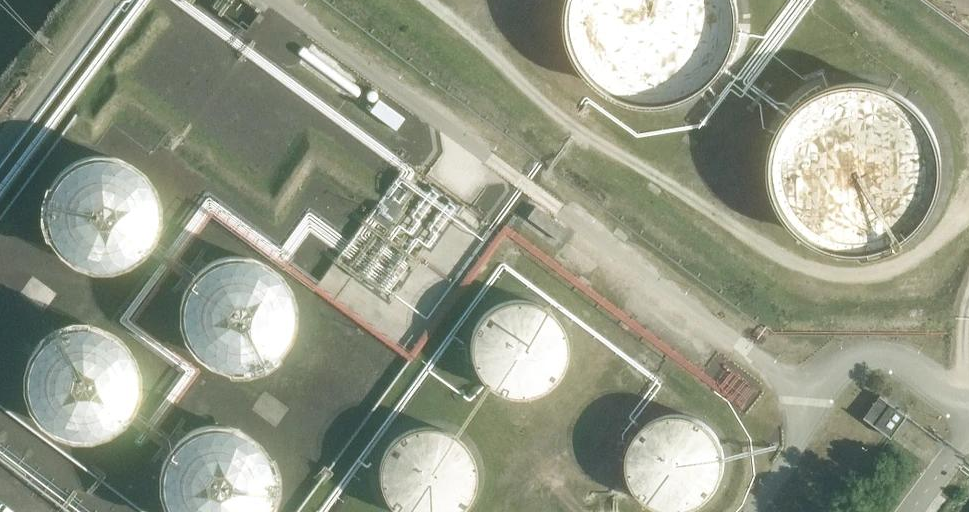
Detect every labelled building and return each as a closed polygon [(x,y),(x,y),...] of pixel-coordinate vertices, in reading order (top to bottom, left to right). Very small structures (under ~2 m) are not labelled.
[(738,1),(737,0),(572,0),(571,6),(571,8),(570,12),(570,15),(570,19),(570,22),(571,26),(572,31),(572,35),(574,40),(575,44),(577,49),(578,53),(581,57),(583,61),(585,65),(588,69),(593,74),(596,77),(599,80),(603,83),(607,86),(609,87),(615,91),(619,93),(623,95),(629,97),(634,99),(638,100),(643,100),(648,101),(655,101),(659,101),(664,101),(668,100),(673,99),(677,98),(682,97),(688,94),(692,92),(697,90),(701,88),(704,85),(710,81),(713,78),(716,74),(720,71),(722,67),(725,63),(727,59),(730,55),(732,51),(733,47),(735,43),(736,38),(737,36),(738,31),(738,27),(739,22),(739,20),(739,15),(739,11),(738,6),(738,1)] [(937,195),(937,193),(939,187),(940,185),(941,180),(941,176),(942,169),(942,164),(942,159),(941,155),(940,150),(939,146),(938,141),(937,137),(935,133),(933,128),(931,124),(929,120),(926,117),(922,111),(919,108),(915,104),(912,101),(908,98),(904,96),(900,93),(896,91),(892,89),(888,87),(884,86),(879,84),(875,83),(870,83),(866,82),(861,82),(856,82),(849,82),(845,83),(840,83),(833,85),(829,87),(825,88),(821,90),(816,92),(813,95),(807,99),(801,103),(798,106),(795,110),(792,113),(789,117),(787,121),(784,125),(782,129),(780,133),(779,135),(778,139),(776,144),(775,148),(774,153),(774,158),(774,162),(773,164),(773,167),(774,171),(774,176),(775,181),(776,185),(776,187),(778,194),(780,198),(782,203),(784,207),(786,211),(789,214),(793,220),(796,223),(800,227),(805,231),(808,234),(812,237),(818,240),(822,242),(827,244),(833,246),(840,248),(847,249),(854,250),(858,250),(863,250),(870,249),(877,248),(883,246),(888,244),(892,243),(898,239),(904,236),(908,233),(912,230),(915,227),(918,224),(923,219),(927,213),(930,209),(932,205),(934,201),(935,199),(937,195)] [(404,118),(378,98),(370,110),(396,129),(404,118)] [(46,153),(45,260),(153,262),(155,155),(46,153)] [(425,215),(424,214),(421,212),(418,210),(414,208),(410,206),(406,206),(403,205),(399,204),(396,204),(392,204),(387,205),(382,206),(377,207),(373,209),(370,211),(367,212),(364,214),(362,217),(358,220),(356,223),(353,226),(352,229),(350,232),(349,235),(347,239),(346,244),(346,247),(345,251),(345,255),(346,258),(346,262),(347,265),(348,268),(348,270),(350,273),(350,275),(352,278),(354,281),(357,285),(360,288),(361,289),(364,291),(366,294),(371,296),(376,299),(381,300),(384,301),(388,302),(393,302),(396,302),(400,302),(405,301),(407,301),(410,300),(414,298),(417,297),(421,294),(424,292),(427,290),(431,286),(434,282),(435,281),(437,278),(439,273),(441,270),(442,266),(443,261),(443,258),(443,256),(444,252),(443,250),(443,247),(443,243),(442,242),(441,238),(440,235),(439,232),(436,227),(434,224),(432,221),(428,218),(425,215)] [(528,217),(559,241),(567,229),(536,206),(528,217)] [(180,316),(190,372),(294,353),(275,245),(201,258),(201,256),(159,263),(163,288),(148,290),(154,321),(180,316)] [(554,380),(557,377),(558,376),(560,372),(562,369),(562,368),(563,366),(564,363),(565,359),(566,358),(567,354),(567,352),(567,351),(567,347),(567,345),(567,342),(567,340),(566,337),(564,331),(563,328),(562,325),(559,320),(557,317),(556,316),(554,313),(552,312),(548,308),(544,305),(541,304),(538,302),(533,300),(528,299),(524,298),(521,298),(515,298),(512,298),(507,299),(503,300),(500,301),(495,303),(491,306),(486,309),(482,313),(480,316),(478,318),(476,321),(475,323),(474,324),(473,328),(472,329),(471,333),(470,336),(469,340),(469,341),(469,345),(469,348),(469,352),(469,355),(470,359),(471,362),(473,367),(475,370),(476,373),(478,376),(482,380),(484,383),(487,385),(491,388),(494,390),(498,392),(501,393),(504,394),(508,395),(513,396),(516,396),(520,396),(523,396),(529,395),(532,394),(537,392),(540,391),(545,388),(548,386),(551,384),(554,380)] [(22,348),(25,400),(51,436),(102,433),(149,400),(138,385),(137,362),(105,317),(63,319),(22,348)] [(267,391),(257,409),(281,422),(291,403),(267,391)] [(892,436),(908,416),(909,415),(881,395),(880,396),(881,396),(866,416),(865,416),(865,417),(892,437),(893,437),(892,436)] [(628,463),(628,467),(629,470),(629,472),(630,477),(631,479),(632,482),(634,485),(637,490),(639,493),(642,496),(646,500),(650,503),(653,505),(658,507),(663,509),(666,510),(672,511),(677,511),(680,511),(686,510),(689,510),(694,508),(697,507),(702,504),(705,503),(709,499),(713,496),(716,492),(719,487),(721,484),(723,480),(724,476),(725,475),(725,473),(726,469),(726,468),(726,464),(726,461),(726,457),(725,452),(725,450),(724,447),(723,443),(722,442),(721,439),(720,437),(717,433),(714,429),(711,426),(707,423),(703,420),(700,418),(695,416),(691,415),(688,414),(685,413),(679,413),(674,413),(671,413),(665,414),(660,416),(659,416),(655,418),(652,419),(648,422),(644,426),(643,427),(640,429),(637,433),(635,436),(634,438),(632,443),(630,448),(629,451),(629,453),(628,456),(628,458),(628,460),(628,463)] [(159,438),(160,482),(172,511),(276,511),(280,510),(279,479),(278,474),(278,478),(254,418),(208,419),(159,438)] [(475,464),(475,460),(474,459),(473,455),(472,452),(470,449),(469,448),(466,443),(465,442),(463,439),(460,437),(456,434),(452,431),(448,429),(445,428),(440,426),(435,425),(432,425),(426,424),(421,425),(418,425),(413,427),(408,429),(403,431),(399,434),(396,436),(392,440),(390,442),(388,445),(385,449),(383,453),(382,454),(382,456),(381,459),(379,464),(379,468),(378,471),(378,473),(378,476),(379,480),(379,482),(380,485),(380,487),(381,490),(382,492),(383,495),(386,500),(389,504),(392,508),(396,511),(458,511),(459,511),(461,510),(463,508),(464,506),(465,505),(468,502),(470,498),(473,493),(473,492),(474,488),(475,485),(476,483),(476,480),(476,478),(476,476),(477,473),(476,471),(476,467),(475,464)] [(830,442),(824,438),(811,458),(818,462),(830,442)] [(843,439),(839,445),(855,456),(860,449),(843,439)]
